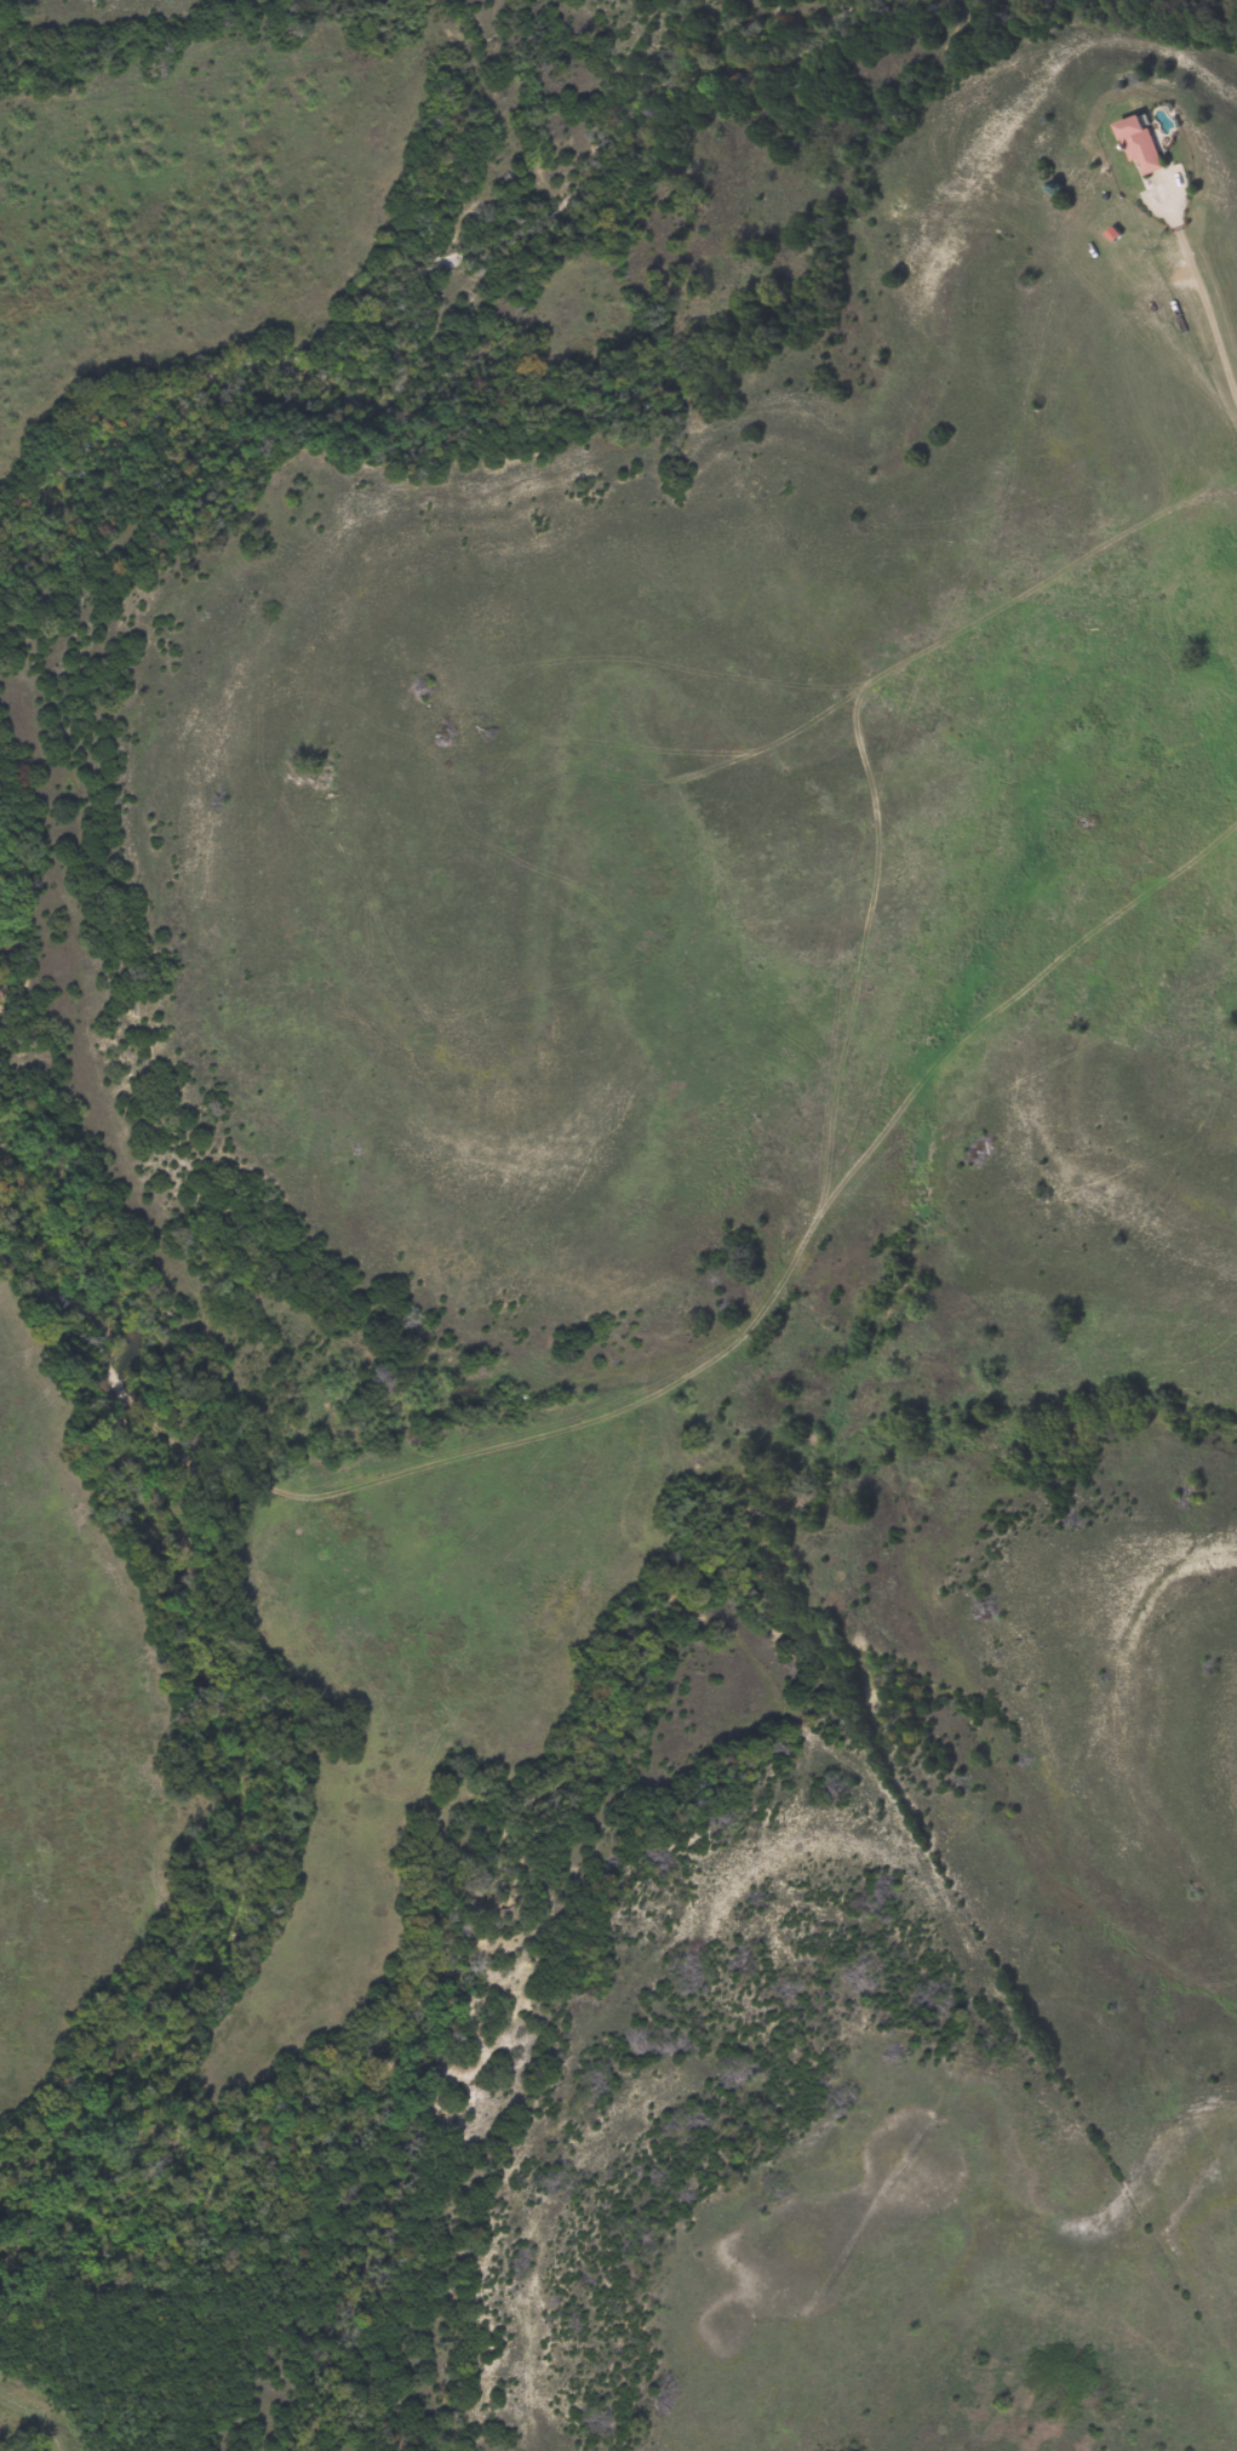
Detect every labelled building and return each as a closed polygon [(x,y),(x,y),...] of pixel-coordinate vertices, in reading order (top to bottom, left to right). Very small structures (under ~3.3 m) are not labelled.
[(1136,113),(1156,170),(1130,178),(1111,122),(1136,113)]
